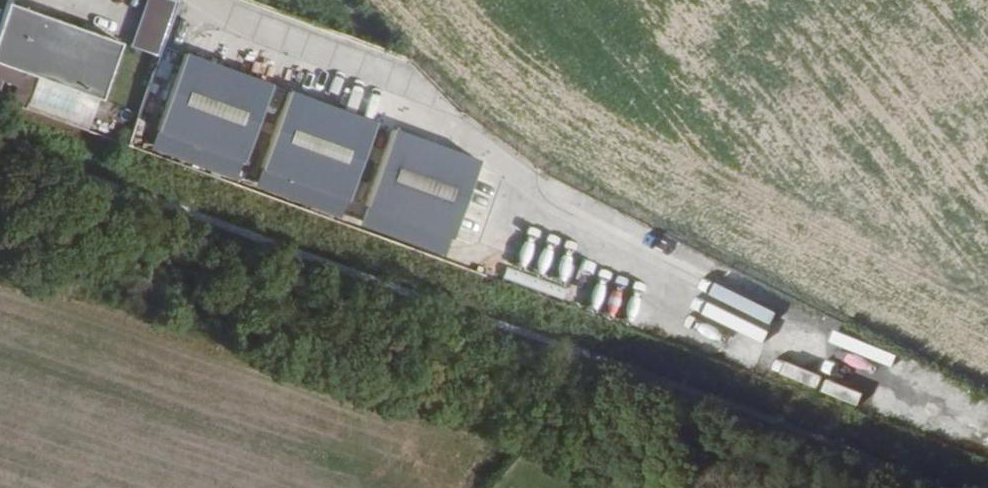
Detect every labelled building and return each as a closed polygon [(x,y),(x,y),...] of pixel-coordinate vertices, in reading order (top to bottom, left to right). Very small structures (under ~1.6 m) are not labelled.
[(11,0),(4,0),(0,12),(0,68),(94,102),(117,40),(11,0)] [(176,0),(144,0),(129,41),(158,51),(176,0)] [(170,52),(141,154),(234,181),(263,79),(170,52)] [(332,219),(364,119),(275,90),(243,191),(332,219)] [(423,145),(385,131),(357,207),(396,221),(423,145)] [(357,207),(350,227),(389,241),(396,221),(357,207)] [(537,248),(537,259),(565,258),(564,230),(524,231),(524,248),(537,248)] [(558,298),(566,276),(506,256),(498,279),(558,298)] [(602,289),(612,268),(594,259),(584,281),(602,289)] [(636,286),(631,309),(645,312),(650,289),(636,286)] [(870,413),(879,388),(867,384),(858,409),(870,413)]
